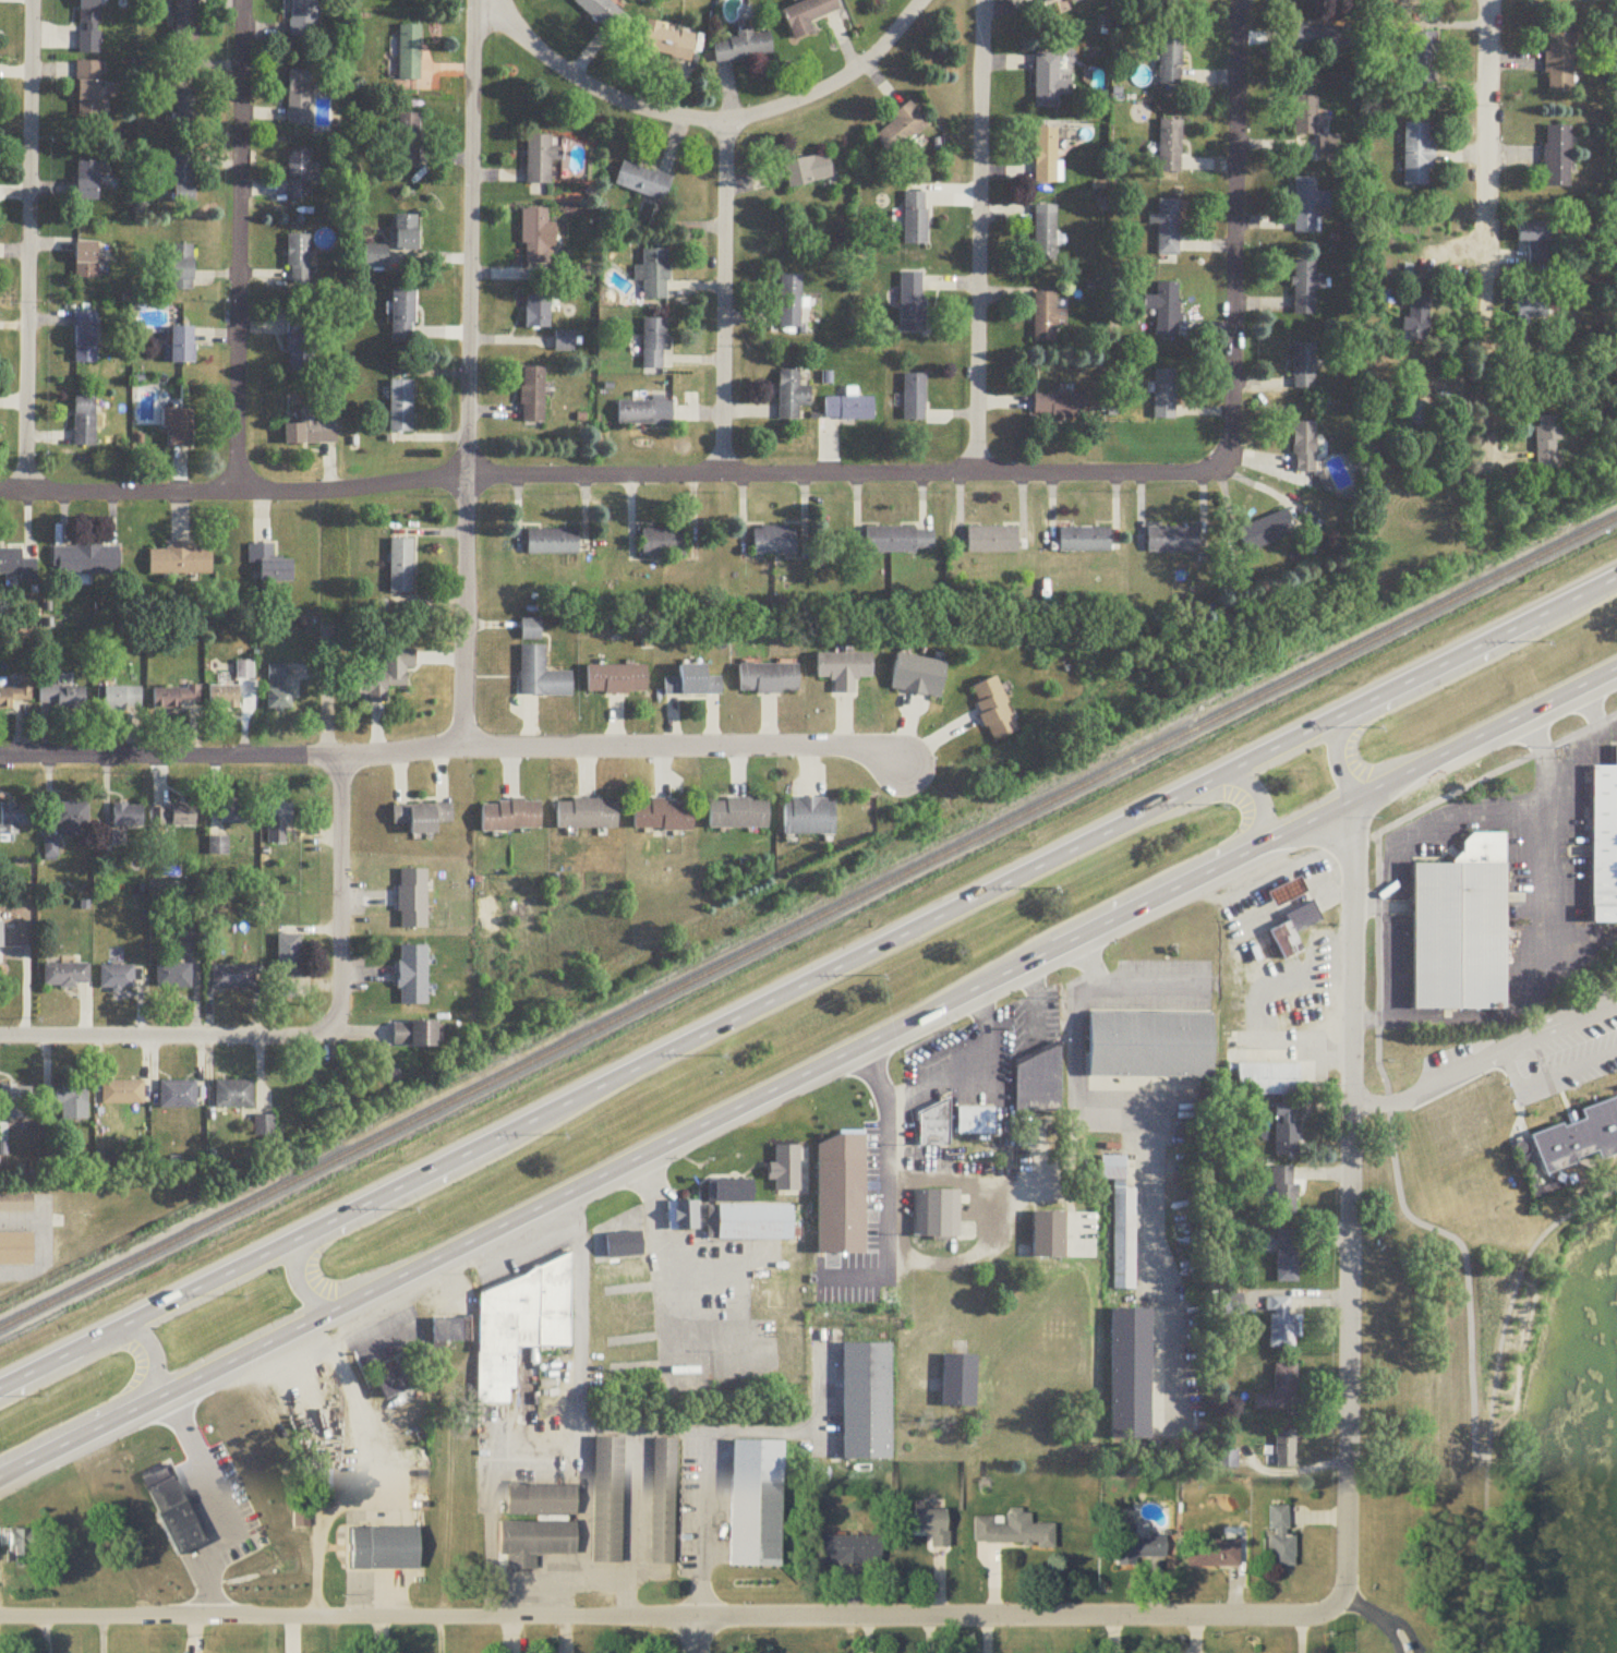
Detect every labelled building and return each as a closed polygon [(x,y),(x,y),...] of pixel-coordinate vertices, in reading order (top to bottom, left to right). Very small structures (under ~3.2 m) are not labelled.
[(100,56),(100,0),(79,0),(79,56),(100,56)] [(176,0),(176,50),(197,50),(197,0),(176,0)] [(316,0),(291,0),(291,38),(316,38),(316,0)] [(629,20),(607,0),(577,0),(574,3),(613,38),(629,20)] [(833,0),(812,0),(782,11),(794,42),(814,35),(810,24),(838,13),(833,0)] [(1169,8),(1178,0),(1161,0),(1169,8)] [(691,63),(697,32),(647,24),(642,54),(691,63)] [(400,28),(400,82),(421,82),(421,28),(400,28)] [(1296,28),(1296,50),(1350,50),(1350,28),(1296,28)] [(1160,34),(1160,87),(1182,87),(1182,34),(1160,34)] [(716,65),(773,56),(769,35),(752,38),(751,36),(713,42),(716,65)] [(1436,35),(1410,35),(1410,85),(1436,85),(1436,35)] [(1546,96),(1572,96),(1572,35),(1546,35),(1546,96)] [(1059,109),(1059,97),(1071,97),(1071,82),(1059,82),(1059,55),(1036,55),(1036,109),(1059,109)] [(77,64),(77,119),(100,119),(100,64),(77,64)] [(310,126),(310,73),(288,73),(288,126),(310,126)] [(197,91),(174,91),(174,126),(197,126),(197,91)] [(1317,98),(1295,98),(1295,137),(1317,137),(1317,98)] [(928,129),(913,106),(873,132),(887,155),(928,129)] [(397,172),(420,172),(420,115),(397,115),(397,172)] [(1181,122),(1160,122),(1160,174),(1181,174),(1181,122)] [(1404,188),(1432,188),(1432,125),(1404,125),(1404,188)] [(1570,129),(1545,129),(1545,189),(1570,189),(1570,129)] [(1057,185),(1057,130),(1035,130),(1035,185),(1057,185)] [(1319,158),(1338,158),(1338,138),(1319,138),(1319,158)] [(551,139),(527,139),(527,187),(551,187),(551,163),(562,163),(562,150),(551,150),(551,139)] [(311,202),(311,152),(289,152),(289,202),(311,202)] [(174,204),(195,204),(195,155),(174,155),(174,204)] [(834,181),(828,156),(783,165),(789,190),(834,181)] [(672,179),(623,163),(614,188),(664,204),(672,179)] [(99,164),(76,164),(76,203),(99,203),(99,164)] [(1316,236),(1316,212),(1330,212),(1330,194),(1316,194),(1316,179),(1294,179),(1294,236),(1316,236)] [(905,194),(905,246),(927,246),(927,194),(905,194)] [(1180,202),(1159,201),(1159,218),(1149,218),(1149,227),(1158,227),(1158,257),(1179,257),(1180,202)] [(1035,263),(1057,263),(1057,207),(1035,207),(1035,263)] [(522,266),(547,266),(547,212),(522,212),(522,266)] [(395,254),(418,254),(418,218),(395,218),(395,254)] [(1550,246),(1550,225),(1517,225),(1517,246),(1550,246)] [(310,237),(288,237),(288,287),(310,287),(310,237)] [(75,280),(97,280),(97,245),(75,245),(75,280)] [(193,293),(193,248),(172,248),(172,293),(193,293)] [(667,251),(642,252),(643,269),(635,269),(635,283),(644,283),(644,302),(668,301),(667,251)] [(1315,291),(1325,291),(1325,279),(1315,279),(1315,263),(1294,262),(1293,317),(1315,317),(1315,291)] [(901,275),(901,333),(924,333),(925,275),(901,275)] [(780,277),(780,330),(801,330),(801,277),(780,277)] [(1179,285),(1156,285),(1156,298),(1144,298),(1144,312),(1156,312),(1156,341),(1178,341),(1179,285)] [(1410,319),(1406,319),(1406,343),(1430,343),(1430,286),(1410,286),(1410,319)] [(392,345),(415,345),(415,292),(392,292),(392,345)] [(1531,293),(1517,293),(1517,321),(1547,321),(1547,303),(1531,303),(1531,293)] [(1066,328),(1066,311),(1056,311),(1056,294),(1034,294),(1034,344),(1056,344),(1056,328),(1066,328)] [(551,330),(551,299),(526,299),(526,330),(551,330)] [(97,365),(97,314),(74,314),(74,365),(97,365)] [(643,371),(667,371),(667,321),(643,321),(643,371)] [(312,372),(312,323),(287,323),(287,372),(312,372)] [(171,348),(165,348),(164,366),(195,366),(195,330),(172,330),(171,348)] [(556,353),(574,353),(574,334),(556,334),(556,353)] [(1293,390),(1315,390),(1315,345),(1293,345),(1293,390)] [(545,370),(522,369),(522,424),(545,425),(545,370)] [(810,389),(799,389),(799,372),(779,372),(779,422),(799,422),(799,408),(810,408),(810,389)] [(1175,372),(1154,372),(1154,421),(1175,421),(1175,372)] [(904,377),(904,422),(925,422),(925,377),(904,377)] [(390,435),(413,435),(413,382),(390,382),(390,435)] [(1083,396),(1034,396),(1034,418),(1083,418),(1083,396)] [(825,399),(825,422),(874,422),(874,399),(825,399)] [(96,448),(96,400),(75,400),(75,448),(96,448)] [(618,426),(673,426),(673,401),(618,401),(618,426)] [(1427,428),(1427,405),(1406,405),(1406,428),(1427,428)] [(162,431),(170,431),(170,448),(192,448),(192,411),(162,411),(162,431)] [(337,445),(337,414),(317,415),(317,411),(300,411),(300,426),(285,426),(285,446),(337,445)] [(1559,419),(1536,419),(1537,471),(1560,470),(1559,419)] [(1315,425),(1293,425),(1293,475),(1315,475),(1315,425)] [(1246,552),(1294,536),(1286,513),(1239,528),(1246,552)] [(753,527),(753,556),(795,556),(795,527),(753,527)] [(1111,548),(1110,527),(1060,528),(1060,554),(1099,553),(1099,548),(1111,548)] [(934,553),(934,528),(866,528),(866,553),(934,553)] [(968,554),(1018,554),(1018,528),(968,528),(968,554)] [(1198,528),(1148,528),(1148,553),(1198,553),(1198,528)] [(578,555),(578,531),(527,531),(527,555),(578,555)] [(642,557),(685,557),(685,531),(642,531),(642,557)] [(414,595),(414,539),(391,539),(390,594),(414,595)] [(260,563),(260,584),(293,583),(293,561),(273,561),(273,545),(249,546),(249,563),(260,563)] [(55,547),(55,577),(120,576),(120,546),(55,547)] [(150,547),(150,576),(211,576),(211,549),(194,549),(194,547),(150,547)] [(20,582),(36,582),(36,560),(22,560),(22,548),(0,548),(0,577),(20,577),(20,582)] [(522,640),(540,640),(540,621),(522,621),(522,640)] [(520,697),(571,697),(571,672),(545,672),(545,645),(520,645),(520,697)] [(415,652),(384,652),(384,672),(351,672),(350,694),(369,694),(369,704),(387,704),(387,687),(407,687),(407,669),(415,669),(415,652)] [(817,679),(835,679),(835,694),(854,694),(854,678),(872,679),(872,655),(817,654),(817,679)] [(946,662),(897,655),(891,691),(941,698),(946,662)] [(798,665),(740,665),(740,693),(798,693),(798,665)] [(285,689),(285,666),(268,666),(268,711),(292,711),(292,689),(285,689)] [(647,695),(647,666),(588,666),(588,695),(647,695)] [(706,666),(679,666),(679,678),(665,678),(665,695),(721,695),(721,678),(706,678),(706,666)] [(0,689),(0,711),(12,712),(13,702),(33,703),(33,676),(20,676),(20,690),(0,689)] [(992,743),(1019,732),(996,677),(969,688),(992,743)] [(180,709),(180,703),(201,703),(201,686),(153,688),(154,710),(180,709)] [(40,708),(84,708),(84,687),(40,687),(40,708)] [(105,712),(141,712),(141,687),(105,687),(105,712)] [(209,687),(209,709),(239,709),(239,687),(209,687)] [(1610,739),(1616,739),(1616,914),(1604,914),(1586,914),(1586,768),(1586,759),(1610,759),(1610,739)] [(834,836),(834,799),(785,799),(785,836),(834,836)] [(541,830),(541,800),(481,801),(482,831),(541,830)] [(617,829),(617,800),(558,800),(558,829),(617,829)] [(635,800),(634,830),(693,831),(693,801),(635,800)] [(768,829),(768,800),(710,800),(710,829),(768,829)] [(56,801),(56,837),(89,837),(89,801),(56,801)] [(222,825),(255,825),(255,803),(222,803),(222,825)] [(268,844),(290,844),(290,803),(268,803),(268,844)] [(0,826),(0,844),(18,844),(18,827),(29,828),(30,805),(1,805),(1,826),(0,826)] [(154,828),(196,828),(196,805),(154,805),(154,828)] [(452,824),(452,805),(393,806),(393,825),(409,825),(409,835),(438,834),(438,824),(452,824)] [(114,827),(143,827),(143,806),(114,806),(114,827)] [(1407,860),(1461,860),(1461,829),(1505,829),(1507,1004),(1408,1004),(1407,860)] [(227,839),(212,839),(212,854),(227,854),(227,839)] [(427,871),(399,871),(399,930),(427,930),(427,871)] [(1308,894),(1299,877),(1267,894),(1275,910),(1308,894)] [(1308,901),(1317,920),(1292,932),(1301,951),(1295,953),(1281,960),(1267,930),(1284,921),(1281,914),(1308,901)] [(198,944),(198,926),(180,926),(180,944),(198,944)] [(301,936),(278,936),(278,979),(301,979),(301,936)] [(427,1007),(427,948),(399,948),(399,1007),(427,1007)] [(44,988),(89,988),(89,966),(44,966),(44,988)] [(191,966),(157,966),(157,991),(191,991),(191,966)] [(212,990),(255,990),(255,967),(212,967),(212,990)] [(134,991),(134,968),(100,968),(100,991),(134,991)] [(1212,1016),(1090,1015),(1089,1078),(1212,1079),(1212,1016)] [(392,1023),(392,1048),(437,1048),(437,1023),(392,1023)] [(1016,1053),(1016,1113),(1061,1113),(1061,1053),(1016,1053)] [(215,1109),(253,1109),(253,1082),(215,1082),(215,1109)] [(143,1106),(143,1083),(102,1083),(102,1106),(143,1106)] [(196,1083),(161,1083),(161,1110),(196,1110),(196,1083)] [(86,1120),(86,1086),(58,1086),(58,1108),(66,1108),(66,1120),(86,1120)] [(31,1109),(31,1087),(1,1087),(1,1109),(8,1109),(8,1120),(23,1120),(23,1109),(31,1109)] [(1571,1111),(1616,1093),(1616,1145),(1596,1154),(1592,1142),(1569,1150),(1542,1161),(1529,1127),(1571,1111)] [(1288,1101),(1288,1123),(1295,1124),(1295,1156),(1270,1156),(1271,1123),(1279,1123),(1279,1114),(1272,1114),(1272,1101),(1288,1101)] [(949,1148),(949,1108),(919,1108),(919,1148),(949,1148)] [(957,1136),(994,1136),(994,1109),(957,1109),(957,1136)] [(1136,1190),(1125,1190),(1126,1158),(1101,1157),(1101,1182),(1114,1182),(1113,1292),(1135,1292),(1136,1190)] [(796,1203),(807,1183),(767,1162),(757,1182),(796,1203)] [(1291,1166),(1291,1183),(1294,1183),(1293,1215),(1271,1215),(1271,1184),(1268,1184),(1268,1165),(1291,1166)] [(709,1204),(754,1204),(754,1182),(709,1182),(709,1204)] [(31,1208),(31,1184),(0,1184),(0,1208),(31,1208)] [(915,1191),(915,1238),(959,1238),(959,1191),(915,1191)] [(698,1202),(675,1202),(675,1230),(698,1230),(698,1202)] [(709,1241),(793,1241),(793,1207),(709,1207),(709,1241)] [(1034,1213),(1034,1260),(1065,1260),(1065,1213),(1034,1213)] [(644,1261),(642,1225),(618,1226),(618,1238),(593,1239),(594,1263),(644,1261)] [(31,1260),(0,1261),(0,1227),(31,1227),(31,1260)] [(1275,1229),(1275,1246),(1280,1246),(1280,1250),(1272,1250),(1272,1281),(1295,1281),(1295,1228),(1275,1229)] [(479,1293),(478,1405),(510,1406),(510,1391),(516,1389),(516,1348),(570,1348),(571,1258),(479,1293)] [(649,1314),(646,1266),(624,1268),(627,1315),(649,1314)] [(1240,1292),(1241,1314),(1226,1315),(1226,1293),(1240,1292)] [(1288,1296),(1287,1313),(1292,1313),(1292,1319),(1294,1319),(1294,1336),(1291,1336),(1291,1347),(1267,1346),(1267,1315),(1271,1315),(1271,1311),(1262,1310),(1262,1295),(1288,1296)] [(1111,1311),(1111,1440),(1150,1440),(1150,1311),(1111,1311)] [(433,1320),(433,1344),(464,1344),(464,1320),(433,1320)] [(891,1461),(891,1345),(844,1345),(844,1461),(891,1461)] [(976,1356),(943,1356),(943,1408),(976,1408),(976,1356)] [(1296,1362),(1296,1396),(1287,1396),(1287,1410),(1250,1410),(1250,1392),(1270,1392),(1270,1362),(1296,1362)] [(375,1380),(386,1403),(414,1390),(403,1367),(375,1380)] [(1292,1428),(1292,1455),(1290,1455),(1290,1467),(1274,1467),(1274,1455),(1271,1455),(1271,1428),(1292,1428)] [(623,1562),(624,1439),(595,1439),(594,1562),(623,1562)] [(677,1441),(654,1440),(653,1564),(676,1564),(677,1441)] [(733,1442),(732,1565),(783,1566),(784,1443),(733,1442)] [(1233,1448),(1234,1467),(1212,1468),(1212,1449),(1233,1448)] [(145,1476),(157,1510),(161,1509),(178,1553),(203,1544),(174,1466),(145,1476)] [(510,1514),(578,1514),(578,1485),(510,1485),(510,1514)] [(1295,1535),(1289,1535),(1289,1506),(1270,1506),(1270,1566),(1295,1566),(1295,1535)] [(297,1524),(309,1524),(309,1509),(297,1509),(297,1524)] [(951,1547),(951,1509),(917,1509),(917,1532),(933,1532),(933,1547),(951,1547)] [(976,1517),(976,1544),(1056,1544),(1056,1524),(1033,1523),(1033,1510),(1010,1510),(1010,1517),(976,1517)] [(501,1555),(510,1555),(509,1568),(537,1568),(537,1554),(578,1554),(578,1522),(501,1521),(501,1555)] [(1169,1556),(1169,1535),(1137,1535),(1137,1524),(1119,1524),(1119,1564),(1138,1563),(1138,1557),(1169,1556)] [(353,1568),(420,1568),(420,1526),(353,1526),(353,1568)] [(10,1529),(10,1564),(31,1564),(31,1529),(10,1529)] [(883,1535),(823,1535),(823,1563),(883,1563),(883,1535)] [(1241,1540),(1192,1540),(1192,1566),(1241,1566),(1241,1540)]
